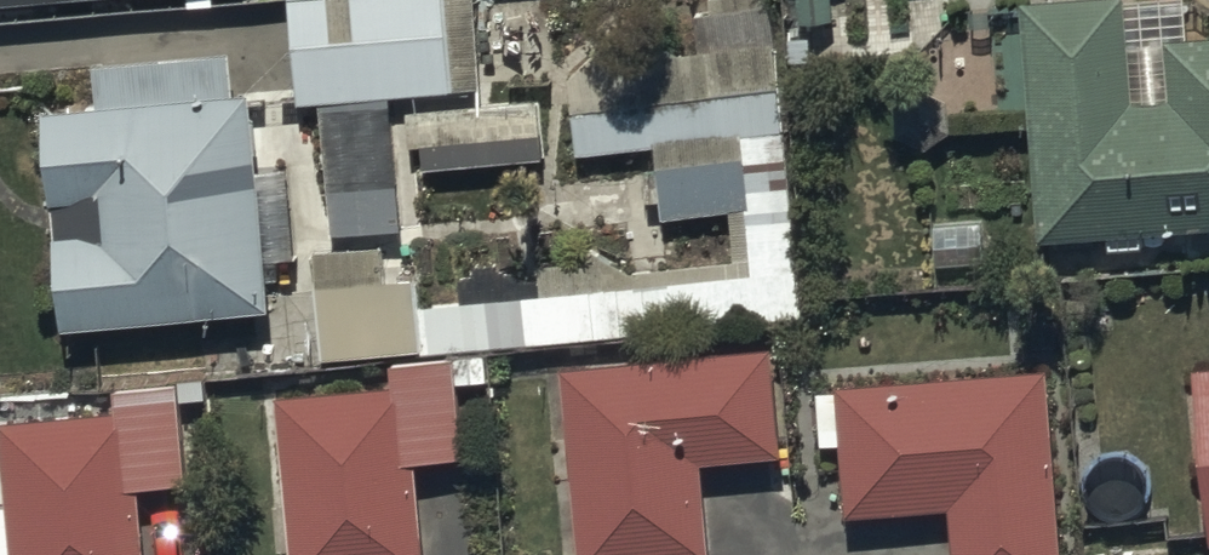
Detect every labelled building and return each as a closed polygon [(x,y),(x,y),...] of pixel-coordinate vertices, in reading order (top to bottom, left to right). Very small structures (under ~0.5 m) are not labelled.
[(116,0),(0,0),(0,8),(116,0)] [(299,105),(318,103),(327,234),(397,229),(388,96),(482,89),(475,0),(291,0),(299,105)] [(319,356),(802,317),(777,0),(705,0),(712,91),(577,102),(581,156),(654,150),(660,222),(745,215),(749,277),(419,303),(417,279),(314,287),(319,356)] [(1027,2),(1036,238),(1109,235),(1109,247),(1141,245),(1140,229),(1208,226),(1208,35),(1127,38),(1125,0),(1076,0),(1027,2)] [(93,106),(47,108),(59,327),(267,316),(264,257),(296,255),(291,167),(255,169),(251,94),(236,95),(234,54),(91,61),(93,106)] [(542,100),(405,109),(409,170),(546,161),(542,100)] [(568,368),(581,554),(711,554),(704,462),(785,456),(778,353),(568,368)] [(275,397),(286,554),(421,554),(415,460),(460,457),(455,382),(489,380),(488,356),(391,363),(393,389),(275,397)] [(1193,368),(1208,538),(1208,366),(1193,368)] [(818,389),(822,448),(841,447),(846,517),(952,509),(956,554),(1064,554),(1050,372),(818,389)] [(116,411),(2,421),(9,500),(0,501),(0,554),(141,554),(135,490),(186,486),(178,402),(203,400),(201,384),(114,391),(116,411)]
